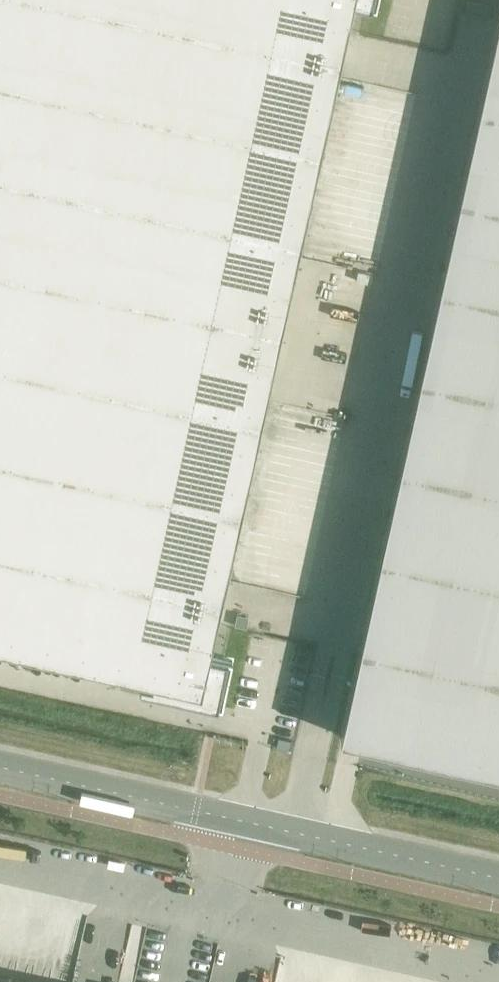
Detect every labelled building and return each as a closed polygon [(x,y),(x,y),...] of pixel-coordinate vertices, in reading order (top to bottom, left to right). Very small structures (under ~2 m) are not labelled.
[(354,2),(376,7),(378,0),(0,0),(0,267),(282,329),(354,2)] [(462,1),(496,8),(497,0),(462,0),(462,1)] [(459,196),(498,205),(498,13),(459,196)] [(388,222),(396,182),(381,179),(378,196),(364,193),(362,208),(379,211),(378,220),(388,222)] [(459,196),(420,376),(498,393),(498,205),(459,196)] [(95,665),(128,672),(191,686),(188,698),(223,705),(233,659),(211,654),(282,329),(0,267),(0,644),(95,665)] [(420,376),(380,555),(498,581),(498,393),(420,376)] [(380,555),(341,736),(498,771),(498,581),(380,555)] [(128,672),(95,665),(91,682),(124,689),(128,672)]
